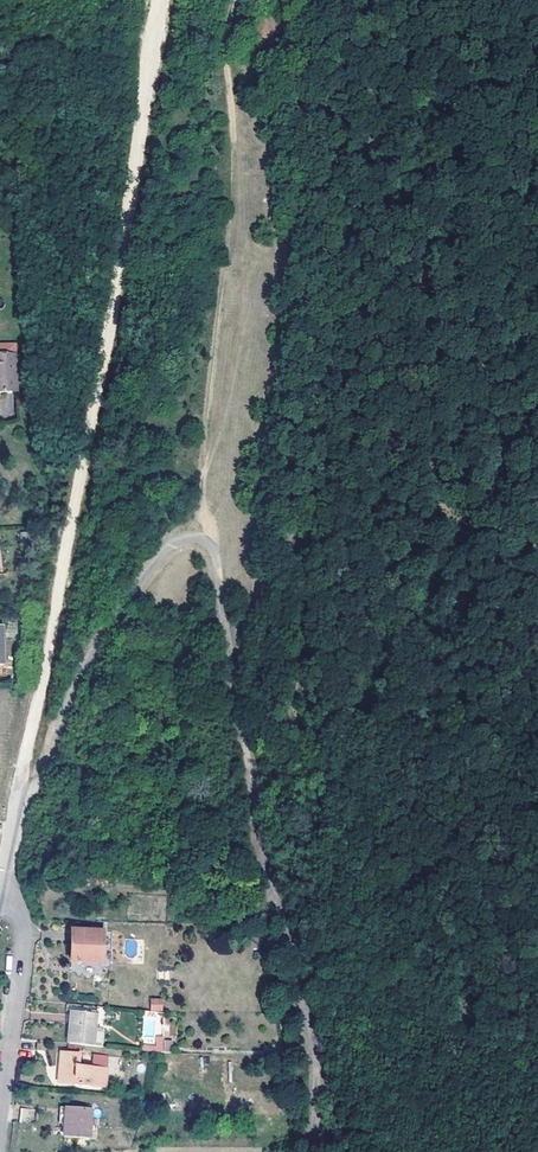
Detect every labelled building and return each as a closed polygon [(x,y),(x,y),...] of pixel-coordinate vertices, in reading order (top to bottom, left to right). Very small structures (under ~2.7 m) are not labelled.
[(19,355),(19,346),(0,346),(0,355),(19,355)] [(0,355),(0,389),(19,388),(19,355),(0,355)] [(20,552),(22,536),(15,535),(13,550),(20,552)] [(71,928),(70,960),(100,961),(101,929),(71,928)] [(149,1011),(163,1011),(163,998),(150,998),(149,1011)] [(76,1042),(90,1043),(112,1044),(113,1026),(103,1025),(104,1012),(79,1009),(76,1042)] [(55,1040),(36,1038),(36,1048),(55,1049),(55,1040)] [(139,1046),(161,1048),(162,1040),(155,1039),(155,1041),(140,1040),(139,1046)] [(59,1064),(88,1066),(89,1063),(79,1062),(80,1050),(60,1050),(59,1064)] [(75,1082),(107,1084),(109,1067),(88,1066),(59,1064),(58,1076),(75,1077),(75,1082)] [(39,1123),(41,1109),(26,1107),(25,1121),(39,1123)] [(62,1135),(89,1138),(92,1110),(65,1107),(62,1135)]
